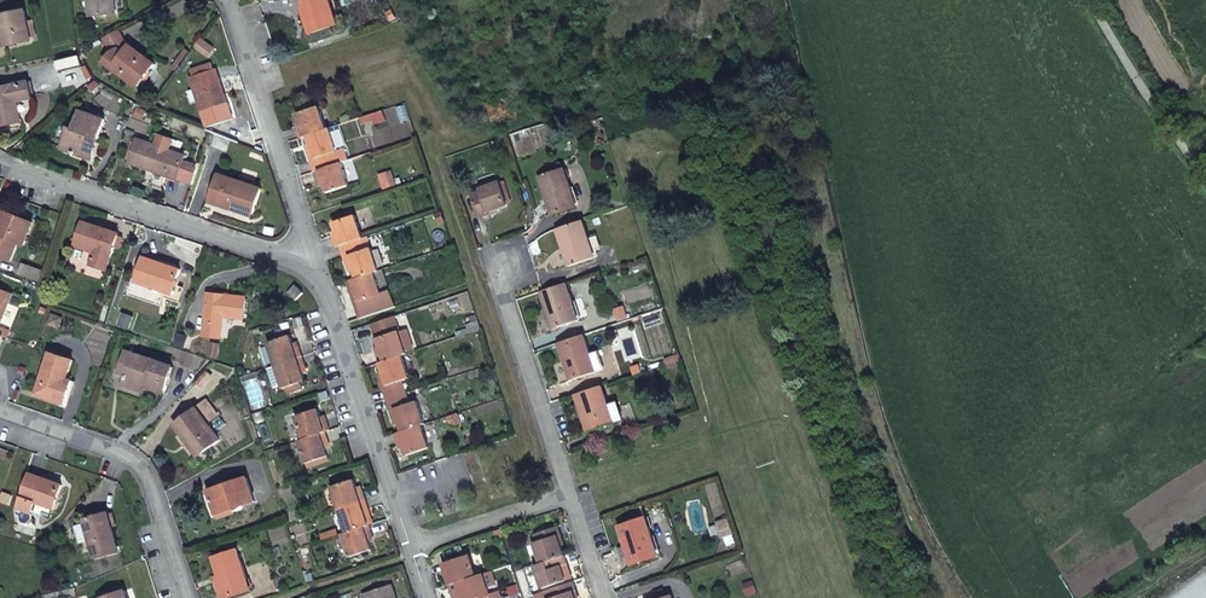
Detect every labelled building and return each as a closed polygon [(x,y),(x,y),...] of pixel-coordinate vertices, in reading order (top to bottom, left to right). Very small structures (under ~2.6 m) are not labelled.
[(94,14),(119,11),(117,0),(92,0),(94,14)] [(333,0),(304,0),(314,33),(342,24),(333,0)] [(30,21),(29,10),(4,13),(8,44),(33,40),(33,38),(30,21)] [(30,21),(33,38),(38,37),(36,21),(30,21)] [(121,29),(107,36),(117,52),(109,61),(141,86),(159,62),(127,38),(121,29)] [(202,107),(228,98),(225,90),(224,90),(218,75),(220,75),(217,67),(191,76),(202,107)] [(31,78),(0,83),(0,115),(1,120),(22,116),(19,96),(34,94),(31,78)] [(62,149),(87,157),(94,137),(100,138),(108,116),(83,108),(76,127),(70,125),(62,149)] [(307,138),(328,131),(320,111),(298,118),(302,132),(298,134),(300,141),(307,138)] [(375,115),(363,119),(365,126),(377,122),(375,115)] [(337,153),(330,131),(328,131),(307,138),(311,150),(307,152),(315,174),(335,167),(341,165),(346,164),(342,152),(337,153)] [(160,132),(156,143),(170,147),(173,136),(160,132)] [(94,137),(87,157),(94,159),(100,138),(94,137)] [(178,177),(186,152),(170,147),(156,143),(138,138),(130,162),(178,177)] [(341,165),(335,167),(315,174),(320,188),(325,186),(328,195),(349,188),(341,165)] [(255,212),(264,184),(222,171),(214,194),(235,201),(234,206),(255,212)] [(566,171),(542,179),(555,215),(579,207),(566,171)] [(502,180),(482,187),(484,194),(477,196),(485,218),(497,214),(496,213),(511,208),(502,180)] [(12,257),(19,239),(26,241),(34,220),(8,210),(0,231),(0,252),(12,257)] [(122,242),(125,231),(87,218),(80,239),(98,245),(94,260),(109,265),(117,240),(122,242)] [(343,247),(365,239),(358,218),(337,225),(340,235),(336,237),(340,248),(343,247)] [(596,258),(583,221),(559,228),(572,266),(596,258)] [(377,274),(381,272),(373,248),(369,249),(365,239),(343,247),(351,270),(356,268),(360,280),(377,274)] [(172,289),(180,265),(144,253),(136,277),(172,289)] [(24,271),(36,276),(40,267),(28,262),(24,271)] [(370,317),(395,309),(390,295),(385,297),(378,278),(377,274),(360,280),(352,283),(357,295),(361,294),(370,317)] [(383,276),(378,278),(385,297),(390,295),(383,276)] [(289,297),(296,289),(287,282),(281,290),(289,297)] [(584,319),(571,282),(547,290),(560,326),(584,319)] [(15,293),(0,286),(0,328),(15,293)] [(244,312),(246,290),(208,286),(203,330),(221,333),(224,310),(244,312)] [(357,295),(365,319),(370,317),(361,294),(357,295)] [(404,356),(410,354),(408,351),(402,334),(396,318),(373,326),(382,352),(379,353),(382,364),(404,356)] [(267,337),(275,360),(301,350),(297,340),(292,341),(287,329),(267,337)] [(410,331),(402,334),(408,351),(416,348),(410,331)] [(8,335),(0,332),(0,355),(8,335)] [(596,350),(589,333),(565,341),(577,376),(602,367),(596,350)] [(604,347),(596,350),(602,367),(610,364),(604,347)] [(164,386),(171,362),(128,348),(125,358),(129,359),(123,379),(145,386),(146,381),(164,386)] [(301,350),(275,360),(283,381),(284,384),(287,383),(293,381),(295,386),(303,383),(301,378),(305,377),(301,365),(305,364),(301,350)] [(65,376),(71,357),(49,351),(37,391),(64,399),(71,378),(65,376)] [(685,358),(684,354),(670,358),(671,363),(685,358)] [(404,356),(382,364),(386,377),(382,378),(389,400),(408,393),(405,381),(412,379),(404,356)] [(685,358),(671,363),(673,369),(687,364),(685,358)] [(275,360),(267,363),(275,384),(283,381),(275,360)] [(617,408),(608,384),(582,392),(596,431),(622,422),(617,408)] [(408,393),(389,400),(397,424),(404,422),(408,432),(425,426),(427,425),(419,402),(412,404),(408,393)] [(201,446),(217,434),(195,402),(174,418),(187,435),(191,433),(201,446)] [(326,424),(330,422),(326,411),(322,412),(318,402),(296,410),(304,432),(326,424)] [(625,405),(617,408),(622,422),(630,419),(625,405)] [(330,433),(326,424),(304,432),(301,433),(308,452),(330,443),(327,434),(330,433)] [(425,426),(408,432),(401,434),(405,446),(410,445),(413,455),(433,448),(425,426)] [(333,479),(341,502),(368,493),(363,479),(358,481),(354,471),(333,479)] [(209,486),(218,509),(231,504),(256,495),(247,472),(209,486)] [(56,507),(63,485),(32,474),(20,507),(33,512),(34,510),(37,500),(54,507),(56,507)] [(368,493),(341,502),(348,524),(371,516),(367,505),(371,503),(368,493)] [(37,500),(34,510),(51,516),(54,507),(37,500)] [(231,504),(218,509),(220,514),(232,509),(231,504)] [(114,522),(110,510),(88,517),(101,556),(123,548),(114,522)] [(348,524),(346,525),(354,549),(375,542),(372,531),(376,530),(371,516),(348,524)] [(663,555),(651,517),(625,525),(638,563),(663,555)] [(538,533),(559,526),(557,522),(537,529),(538,533)] [(545,562),(567,554),(561,536),(564,535),(560,525),(559,526),(538,533),(537,533),(540,542),(539,543),(545,562)] [(254,585),(240,545),(216,553),(230,593),(254,585)] [(451,562),(458,582),(483,574),(475,553),(451,562)] [(545,562),(541,563),(549,586),(572,578),(567,564),(571,563),(567,554),(545,562)] [(491,571),(483,574),(458,582),(457,583),(462,596),(470,593),(472,597),(500,597),(491,571)] [(370,597),(401,597),(393,576),(366,586),(370,597)] [(552,588),(554,594),(552,595),(553,597),(581,597),(578,590),(581,588),(578,579),(552,588)] [(1178,596),(1179,597),(1186,597),(1199,589),(1195,583),(1178,596)] [(1186,597),(1192,597),(1201,592),(1199,589),(1186,597)]
